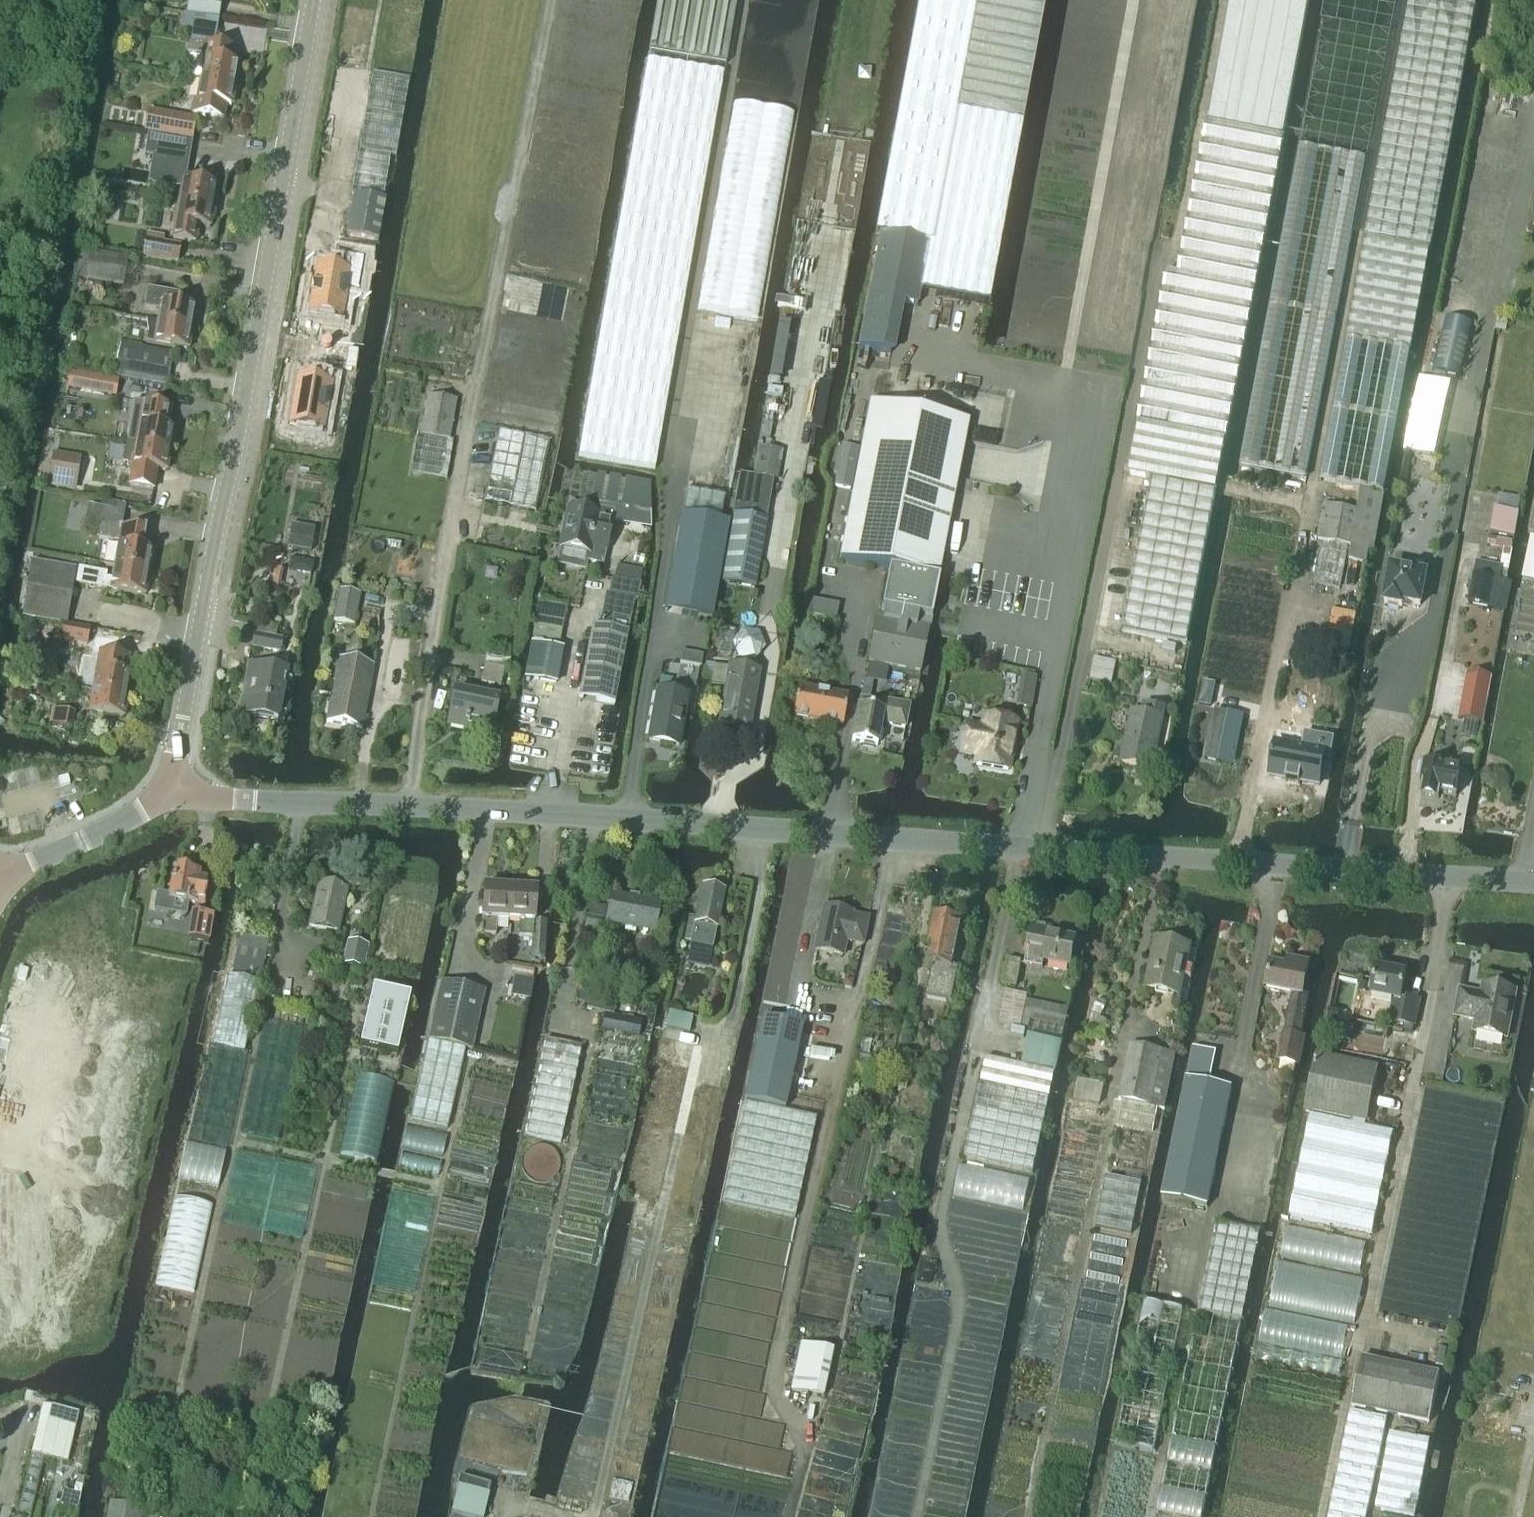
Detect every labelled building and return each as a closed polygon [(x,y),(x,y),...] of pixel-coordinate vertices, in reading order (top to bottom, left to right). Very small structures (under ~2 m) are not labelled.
[(186,13),(218,19),(222,0),(189,0),(186,13)] [(648,52),(725,65),(737,0),(657,0),(648,52)] [(876,233),(881,234),(928,243),(919,293),(987,306),(1044,0),(920,0),(876,233)] [(1384,493),(1476,0),(1409,0),(1320,481),(1384,493)] [(370,5),(361,53),(394,58),(403,11),(370,5)] [(205,59),(201,79),(234,85),(238,65),(233,64),(235,50),(214,46),(219,22),(195,17),(191,42),(205,44),(202,59),(205,59)] [(637,123),(617,237),(607,289),(597,348),(578,456),(655,470),(663,422),(672,374),(694,252),(712,146),(725,75),(649,61),(637,123)] [(223,120),(225,106),(230,107),(234,85),(201,79),(197,101),(194,101),(192,114),(223,120)] [(148,111),(145,132),(164,136),(192,141),(196,121),(196,119),(148,111)] [(1282,140),(1207,123),(1177,274),(1164,272),(1134,427),(1226,444),(1282,140)] [(162,185),(182,188),(180,201),(213,207),(217,185),(185,180),(192,141),(164,136),(164,138),(150,135),(147,151),(168,155),(162,185)] [(1366,160),(1299,148),(1239,466),(1306,479),(1366,160)] [(90,185),(103,188),(105,177),(92,175),(90,185)] [(100,190),(93,204),(110,212),(117,198),(100,190)] [(209,228),(213,207),(180,201),(173,240),(195,244),(198,226),(209,228)] [(919,293),(928,243),(881,234),(869,297),(917,306),(919,293)] [(142,257),(179,263),(181,247),(164,244),(165,238),(146,235),(142,257)] [(81,250),(76,278),(122,286),(127,258),(81,250)] [(312,297),(309,314),(341,319),(347,289),(358,291),(364,258),(340,254),(337,270),(317,266),(313,286),(311,285),(311,286),(313,286),(312,296),(310,295),(310,296),(312,297)] [(145,309),(160,312),(158,323),(191,329),(195,307),(178,304),(179,295),(148,290),(145,309)] [(1445,317),(1432,372),(1462,379),(1475,324),(1445,317)] [(148,333),(146,343),(187,350),(191,329),(158,323),(146,321),(148,333)] [(515,330),(495,428),(551,439),(571,341),(515,330)] [(71,342),(67,366),(101,372),(105,347),(71,342)] [(115,376),(167,385),(173,352),(120,343),(115,376)] [(71,373),(68,389),(80,391),(82,375),(71,373)] [(297,378),(289,426),(322,431),(330,384),(297,378)] [(106,379),(103,395),(115,397),(118,381),(106,379)] [(412,467),(448,473),(454,442),(449,441),(456,401),(428,396),(421,436),(418,435),(412,467)] [(134,402),(127,443),(170,450),(174,429),(168,428),(171,408),(134,402)] [(870,403),(839,560),(889,570),(881,610),(884,611),(882,622),(876,620),(867,664),(919,674),(927,630),(936,584),(968,422),(870,403)] [(1122,632),(1186,645),(1215,492),(1226,444),(1134,427),(1125,475),(1152,480),(1122,632)] [(498,432),(484,503),(535,513),(550,442),(498,432)] [(127,443),(124,464),(133,466),(130,486),(154,490),(157,470),(166,471),(170,450),(127,443)] [(758,447),(753,477),(773,480),(778,451),(758,447)] [(842,448),(834,487),(849,490),(857,451),(842,448)] [(76,493),(82,459),(54,454),(48,488),(76,493)] [(734,516),(722,583),(754,588),(773,480),(753,477),(740,474),(733,515),(734,516)] [(592,503),(651,513),(649,488),(596,477),(592,503)] [(682,516),(665,611),(711,619),(718,582),(729,524),(721,523),(725,498),(687,491),(682,516)] [(1324,542),(1316,585),(1340,590),(1349,546),(1351,547),(1349,560),(1365,563),(1367,550),(1372,551),(1373,551),(1383,495),(1361,491),(1357,512),(1325,506),(1318,541),(1324,542)] [(571,503),(561,549),(590,555),(588,562),(603,565),(607,552),(615,515),(599,511),(600,509),(571,503)] [(99,524),(97,535),(116,538),(118,525),(123,526),(125,512),(90,506),(87,522),(99,524)] [(1490,535),(1514,540),(1519,515),(1495,510),(1490,535)] [(291,526),(287,549),(310,553),(314,530),(291,526)] [(122,528),(115,566),(148,572),(152,551),(141,549),(144,532),(122,528)] [(1522,581),(1533,583),(1533,539),(1531,538),(1522,581)] [(23,617),(66,624),(75,570),(32,562),(23,617)] [(525,577),(527,565),(515,563),(513,569),(517,576),(525,577)] [(301,570),(306,577),(311,577),(313,566),(302,564),(301,570)] [(144,596),(148,572),(115,566),(112,581),(105,580),(105,575),(79,570),(77,585),(144,596)] [(1467,604),(1502,611),(1508,584),(1498,582),(1500,571),(1475,566),(1467,604)] [(1426,576),(1391,569),(1384,605),(1402,608),(1403,604),(1420,607),(1426,576)] [(605,596),(599,629),(625,634),(627,634),(629,634),(635,602),(638,602),(641,586),(639,585),(614,581),(611,580),(608,596),(605,596)] [(334,622),(354,626),(360,594),(340,591),(334,622)] [(808,617),(836,622),(839,606),(812,600),(808,617)] [(61,642),(88,647),(91,630),(64,626),(61,642)] [(578,699),(610,705),(614,706),(627,634),(625,634),(599,629),(592,628),(578,699)] [(739,660),(756,662),(766,649),(759,633),(743,630),(732,645),(739,660)] [(280,652),(282,640),(255,635),(252,647),(280,652)] [(532,645),(525,677),(556,683),(562,651),(532,645)] [(680,664),(701,667),(703,656),(682,652),(680,664)] [(99,653),(93,691),(126,696),(130,675),(125,674),(128,657),(99,653)] [(500,687),(503,671),(507,672),(511,660),(487,655),(485,665),(484,665),(480,683),(500,687)] [(1089,681),(1111,686),(1116,662),(1094,658),(1089,681)] [(333,683),(321,681),(319,693),(331,695),(326,722),(362,729),(374,666),(338,659),(333,683)] [(29,664),(27,677),(40,678),(42,665),(29,664)] [(254,700),(251,716),(277,721),(286,672),(249,665),(243,698),(254,700)] [(713,677),(711,686),(724,688),(716,734),(748,739),(760,671),(728,665),(728,668),(715,665),(713,677)] [(1467,673),(1458,722),(1484,726),(1493,678),(1467,673)] [(1025,677),(1023,687),(1034,689),(1036,678),(1025,677)] [(687,697),(670,693),(672,680),(660,678),(658,691),(657,691),(648,741),(678,746),(687,697)] [(851,742),(877,746),(881,724),(905,728),(909,706),(882,701),(880,712),(869,710),(871,700),(870,700),(874,684),(864,682),(861,698),(859,698),(851,742)] [(1204,683),(1202,694),(1213,696),(1215,685),(1204,683)] [(842,728),(847,698),(798,689),(793,719),(842,728)] [(123,718),(126,696),(93,691),(90,712),(123,718)] [(491,734),(498,701),(455,693),(448,726),(491,734)] [(1132,712),(1121,764),(1152,770),(1164,710),(1144,706),(1142,715),(1132,712)] [(52,710),(51,725),(75,727),(77,712),(52,710)] [(1215,712),(1205,761),(1219,764),(1221,756),(1234,758),(1243,718),(1215,712)] [(1015,724),(967,716),(961,754),(976,756),(975,766),(1007,772),(1015,724)] [(1275,743),(1269,777),(1286,780),(1285,783),(1299,785),(1300,783),(1319,786),(1324,760),(1329,761),(1333,740),(1305,735),(1303,749),(1275,743)] [(1438,799),(1439,794),(1456,797),(1462,767),(1451,765),(1451,769),(1423,763),(1420,782),(1424,782),(1421,796),(1438,799)] [(171,882),(168,901),(203,907),(208,880),(201,878),(202,874),(177,870),(174,883),(171,882)] [(318,884),(309,927),(338,933),(346,890),(318,884)] [(484,888),(482,920),(483,920),(482,935),(495,936),(495,932),(496,921),(508,922),(510,890),(484,888)] [(688,919),(684,942),(690,944),(690,946),(712,950),(723,893),(701,889),(695,920),(688,919)] [(510,890),(507,932),(508,932),(508,922),(519,922),(518,937),(532,938),(530,958),(544,959),(546,923),(534,922),(536,891),(510,890)] [(611,896),(605,927),(654,936),(660,906),(611,896)] [(851,914),(823,908),(814,951),(842,957),(845,943),(862,947),(868,920),(851,916),(851,914)] [(190,933),(208,937),(212,916),(193,913),(190,933)] [(936,948),(926,999),(952,1004),(959,969),(952,968),(961,922),(935,916),(929,946),(936,948)] [(586,918),(584,930),(600,933),(602,921),(586,918)] [(1025,966),(1042,969),(1044,961),(1070,967),(1076,939),(1050,933),(1051,928),(1033,925),(1025,966)] [(261,978),(268,943),(240,937),(233,972),(242,974),(251,976),(261,978)] [(1147,990),(1179,996),(1189,948),(1157,942),(1147,990)] [(348,943),(343,966),(363,970),(368,947),(348,943)] [(1002,985),(1016,988),(1021,963),(1007,960),(1002,985)] [(1302,997),(1308,965),(1288,961),(1286,968),(1270,966),(1266,991),(1292,996),(1284,1035),(1278,1063),(1300,1068),(1306,1037),(1301,1036),(1308,998),(1302,997)] [(512,967),(511,978),(513,978),(533,981),(535,970),(512,967)] [(1393,1002),(1389,1023),(1414,1028),(1420,1002),(1402,998),(1406,976),(1376,970),(1370,997),(1393,1002)] [(227,976),(213,1047),(245,1054),(260,984),(250,981),(251,976),(242,974),(241,979),(227,976)] [(843,989),(852,990),(854,981),(845,979),(843,989)] [(1066,980),(1065,989),(1074,991),(1076,982),(1066,980)] [(428,1042),(415,1101),(410,1123),(447,1131),(452,1109),(453,1109),(466,1050),(472,1051),(484,992),(441,983),(428,1042)] [(1477,1022),(1475,1033),(1506,1039),(1515,993),(1483,987),(1481,998),(1473,997),(1473,995),(1460,992),(1456,1018),(1477,1022)] [(373,989),(360,1047),(397,1055),(410,997),(373,989)] [(1006,991),(999,1024),(1021,1029),(1023,1020),(1025,1010),(1027,1001),(1028,996),(1006,991)] [(579,992),(576,1003),(586,1006),(589,994),(579,992)] [(103,994),(100,1006),(108,1008),(111,996),(103,994)] [(111,996),(108,1008),(116,1010),(119,998),(111,996)] [(119,998),(116,1010),(124,1011),(127,999),(119,998)] [(127,999),(124,1011),(132,1013),(135,1001),(127,999)] [(1329,1010),(1327,1020),(1334,1022),(1336,1012),(1329,1010)] [(693,1019),(669,1013),(666,1029),(689,1035),(693,1019)] [(99,1014),(93,1042),(136,1052),(142,1024),(99,1014)] [(605,1014),(602,1029),(638,1036),(641,1022),(605,1014)] [(762,1019),(745,1102),(784,1110),(802,1027),(762,1019)] [(546,1041),(526,1137),(561,1144),(582,1048),(546,1041)] [(93,1042),(87,1069),(131,1079),(136,1052),(93,1042)] [(1122,1101),(1117,1125),(1153,1133),(1158,1109),(1164,1110),(1175,1056),(1130,1046),(1118,1101),(1122,1101)] [(1193,1049),(1162,1200),(1207,1209),(1231,1090),(1210,1086),(1216,1053),(1193,1049)] [(1352,1121),(1351,1125),(1365,1128),(1366,1124),(1378,1069),(1316,1056),(1304,1111),(1352,1121)] [(986,1059),(980,1085),(1050,1100),(1055,1075),(986,1059)] [(87,1069),(81,1097),(125,1106),(131,1079),(87,1069)] [(980,1085),(964,1159),(1033,1174),(1050,1100),(980,1085)] [(81,1097),(75,1124),(119,1133),(125,1106),(81,1097)] [(746,1104),(724,1204),(795,1220),(817,1120),(746,1104)] [(1300,1167),(1289,1217),(1372,1235),(1383,1185),(1394,1134),(1365,1128),(1351,1125),(1310,1117),(1300,1167)] [(75,1124),(70,1151),(113,1160),(119,1133),(75,1124)] [(70,1151),(64,1178),(108,1187),(113,1160),(70,1151)] [(1106,1177),(1096,1229),(1132,1235),(1142,1184),(1106,1177)] [(64,1178),(58,1205),(102,1215),(108,1187),(64,1178)] [(58,1205),(52,1233),(96,1243),(102,1215),(58,1205)] [(896,1221),(895,1231),(905,1233),(906,1223),(896,1221)] [(1217,1225),(1157,1515),(1168,1516),(1202,1516),(1260,1233),(1217,1225)] [(12,1264),(18,1236),(0,1233),(0,1261),(12,1264)] [(51,1241),(48,1253),(56,1255),(58,1243),(51,1241)] [(58,1243),(56,1255),(64,1257),(66,1245),(58,1243)] [(66,1245),(64,1257),(72,1258),(74,1246),(66,1245)] [(74,1246),(72,1258),(80,1260),(82,1248),(74,1246)] [(6,1291),(12,1264),(0,1261),(0,1289),(6,1291)] [(1145,1303),(1116,1446),(1154,1453),(1183,1311),(1145,1303)] [(791,1392),(822,1398),(831,1351),(801,1345),(791,1392)] [(1373,1411),(1429,1423),(1438,1376),(1360,1359),(1351,1407),(1366,1410),(1365,1415),(1349,1411),(1339,1463),(1328,1516),(1365,1516),(1375,1471),(1376,1471),(1386,1419),(1372,1416),(1373,1411)] [(33,1454),(20,1513),(31,1516),(44,1456),(69,1462),(79,1416),(43,1408),(33,1454)] [(1411,1516),(1416,1516),(1431,1441),(1390,1433),(1375,1510),(1411,1516)] [(463,1516),(485,1516),(490,1497),(459,1488),(452,1514),(463,1516)] [(143,1511),(109,1505),(107,1516),(142,1516),(143,1511)]
